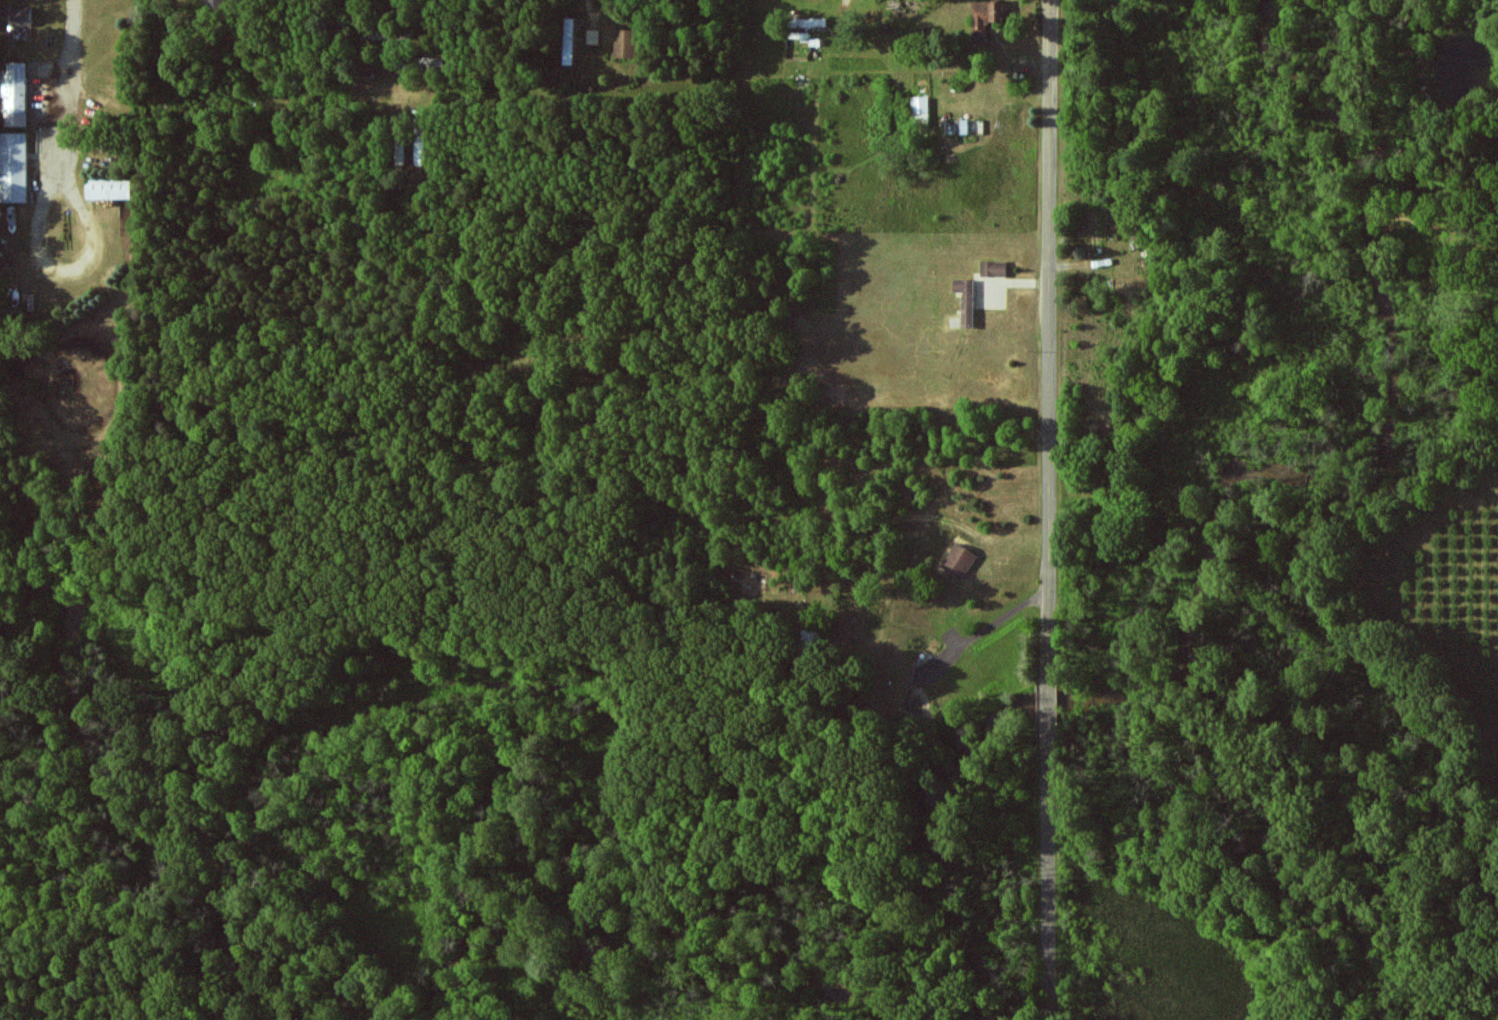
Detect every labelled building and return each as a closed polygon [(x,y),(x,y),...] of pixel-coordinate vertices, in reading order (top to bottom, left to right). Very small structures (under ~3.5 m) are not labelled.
[(973,1),(974,33),(989,33),(989,22),(1005,21),(1005,0),(973,1)] [(0,7),(0,26),(11,26),(11,27),(32,27),(31,6),(0,7)] [(574,65),(575,17),(565,17),(564,65),(574,65)] [(789,18),(789,37),(805,37),(805,27),(827,28),(827,19),(789,18)] [(600,29),(588,29),(587,43),(599,44),(600,29)] [(633,57),(634,29),(616,29),(615,57),(633,57)] [(0,63),(0,97),(5,97),(5,127),(27,126),(26,63),(0,63)] [(929,126),(929,97),(913,96),(912,125),(929,126)] [(28,203),(28,133),(0,133),(0,203),(28,203)] [(87,200),(133,199),(132,179),(87,180),(87,200)] [(1007,261),(981,261),(981,276),(1007,276),(1007,261)] [(975,279),(955,278),(955,292),(963,292),(962,327),(974,327),(975,279)] [(963,579),(978,555),(956,541),(941,566),(963,579)]
